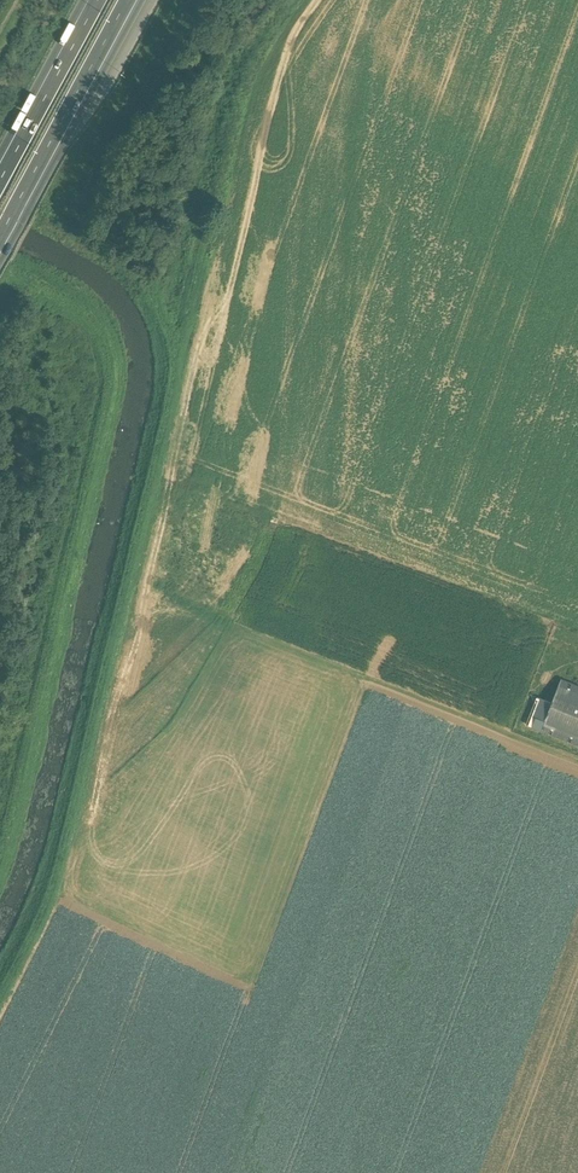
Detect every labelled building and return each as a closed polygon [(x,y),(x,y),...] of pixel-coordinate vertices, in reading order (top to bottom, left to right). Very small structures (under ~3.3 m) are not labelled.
[(525,726),(577,745),(577,684),(565,679),(557,701),(536,694),(525,726)]
